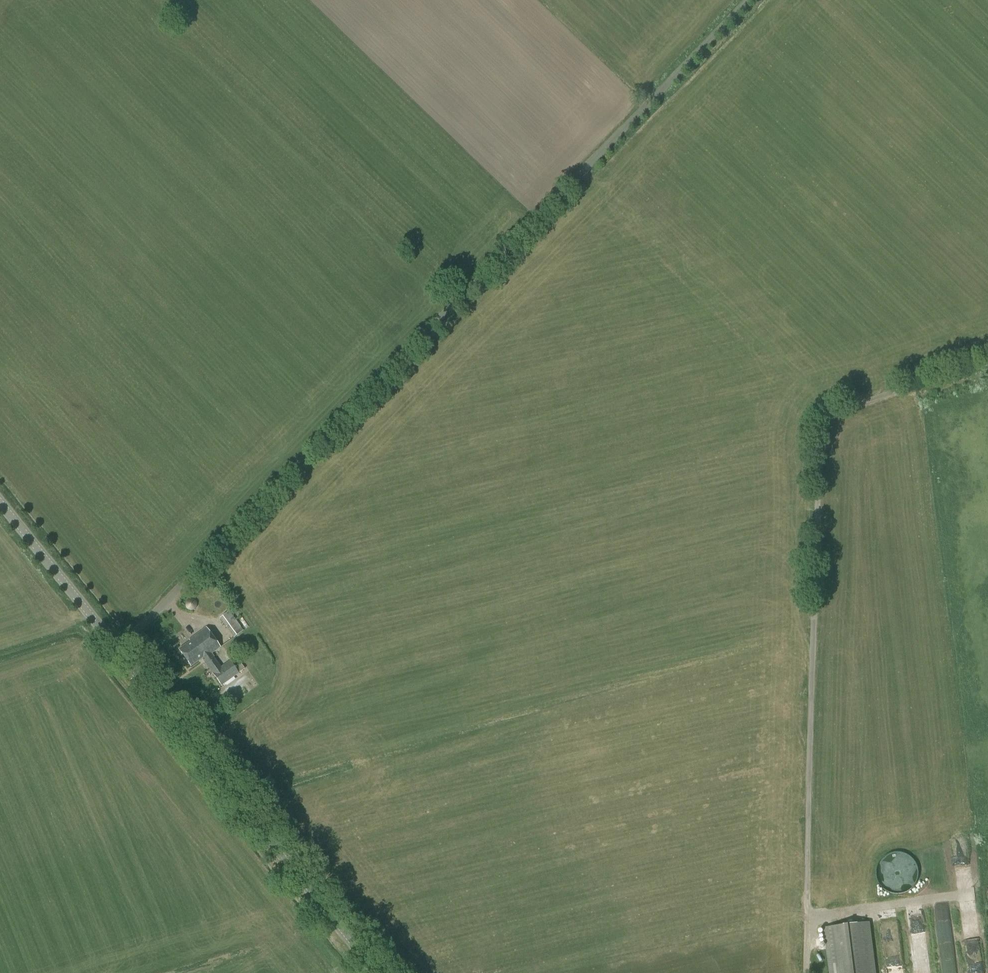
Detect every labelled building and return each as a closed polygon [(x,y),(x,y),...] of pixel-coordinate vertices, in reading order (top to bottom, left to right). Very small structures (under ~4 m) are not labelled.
[(234,638),(243,631),(229,611),(219,618),(234,638)] [(203,660),(211,654),(220,648),(206,628),(191,639),(191,640),(178,649),(191,667),(202,659),(203,660)] [(211,654),(203,660),(212,674),(221,686),(244,669),(241,664),(235,668),(230,661),(221,667),(211,654)] [(869,923),(824,929),(830,972),(876,972),(869,923)] [(883,937),(899,936),(899,927),(882,928),(883,937)]
